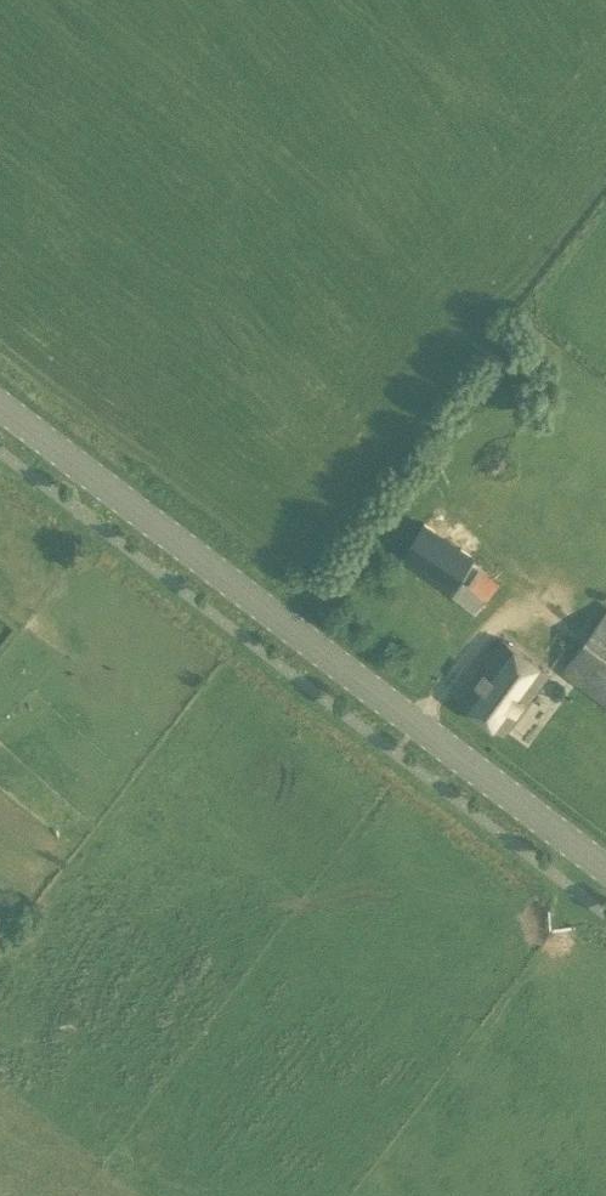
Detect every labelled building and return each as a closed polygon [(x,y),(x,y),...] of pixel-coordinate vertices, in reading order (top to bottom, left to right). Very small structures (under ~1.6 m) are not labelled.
[(472,561),(472,560),(478,552),(459,540),(453,549),(420,528),(402,556),(451,589),(448,594),(476,613),(499,581),(472,561)] [(562,669),(560,672),(605,706),(605,609),(562,669)] [(460,698),(504,730),(548,671),(504,638),(460,698)]
